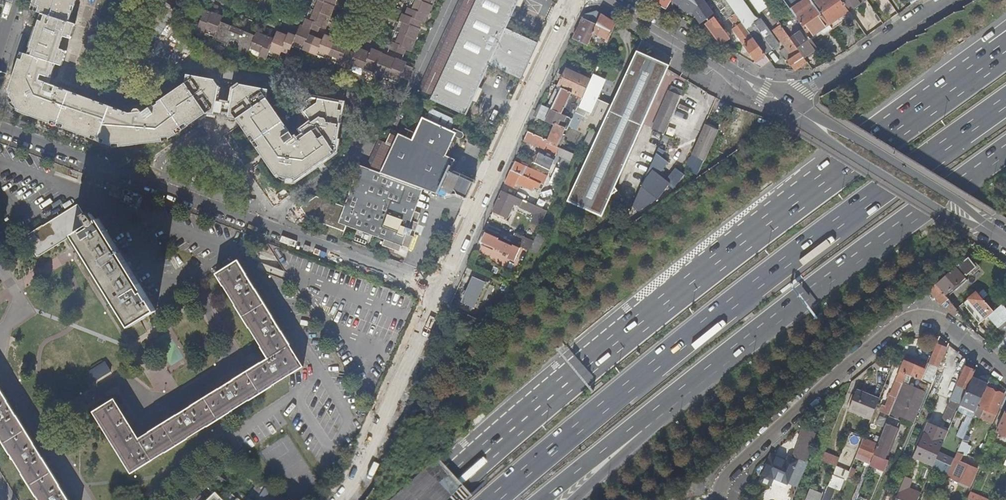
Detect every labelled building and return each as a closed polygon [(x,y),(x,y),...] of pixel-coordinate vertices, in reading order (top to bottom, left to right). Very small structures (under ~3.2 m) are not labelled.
[(89,98),(88,98),(86,99),(82,98),(83,96),(45,82),(47,76),(51,77),(56,63),(60,64),(62,65),(66,51),(55,47),(57,41),(60,35),(71,38),(75,24),(73,24),(69,22),(76,1),(74,0),(37,0),(34,10),(30,22),(27,32),(24,39),(17,62),(9,85),(10,86),(8,91),(8,93),(10,94),(9,94),(9,97),(9,99),(9,101),(10,103),(12,105),(13,107),(15,108),(17,108),(16,110),(38,118),(43,120),(73,132),(80,134),(113,146),(113,147),(121,147),(135,145),(135,144),(148,143),(148,144),(167,142),(167,141),(206,114),(214,115),(216,101),(219,86),(215,80),(187,75),(186,76),(185,84),(140,114),(140,111),(138,109),(134,110),(132,112),(132,113),(132,114),(96,101),(89,98)] [(330,17),(335,6),(334,5),(336,0),(313,0),(310,8),(317,11),(330,17)] [(419,0),(411,0),(409,6),(405,15),(422,21),(425,22),(428,15),(428,16),(433,5),(419,0)] [(419,90),(432,96),(439,82),(444,69),(455,46),(462,31),(471,12),(477,0),(460,0),(419,90)] [(471,12),(507,27),(516,6),(519,0),(477,0),(471,12)] [(516,6),(521,9),(525,0),(519,0),(516,6)] [(666,10),(672,0),(650,0),(666,10)] [(683,3),(699,21),(710,11),(701,2),(703,0),(702,0),(686,0),(683,3)] [(715,2),(721,10),(719,12),(719,13),(719,15),(715,17),(721,25),(736,14),(726,0),(714,0),(715,2)] [(743,0),(726,0),(736,14),(741,20),(744,24),(755,17),(743,0)] [(769,8),(763,0),(751,0),(760,13),(769,8)] [(803,28),(810,38),(819,32),(824,36),(833,30),(832,29),(814,4),(811,0),(783,0),(803,28)] [(851,13),(850,12),(841,0),(819,0),(814,4),(832,29),(842,22),(841,20),(851,13)] [(867,0),(841,0),(850,12),(867,0)] [(306,17),(306,18),(316,23),(315,25),(320,27),(325,30),(330,17),(317,11),(310,8),(306,17)] [(279,59),(281,52),(282,51),(282,48),(285,50),(288,43),(285,42),(287,36),(277,32),(274,39),(257,32),(255,35),(245,31),(247,28),(239,25),(238,28),(221,21),(223,16),(212,12),(211,12),(205,10),(197,29),(206,33),(214,36),(214,38),(228,44),(228,47),(239,48),(239,51),(248,54),(249,53),(257,56),(266,59),(268,55),(279,59)] [(507,27),(471,12),(462,31),(481,39),(527,57),(530,59),(537,44),(506,29),(507,27)] [(606,39),(609,40),(616,24),(596,12),(585,16),(573,39),(587,46),(593,33),(606,39)] [(419,28),(422,21),(405,15),(403,13),(399,23),(395,31),(416,39),(420,28),(419,28)] [(741,21),(741,20),(736,14),(721,25),(725,31),(737,23),(741,21)] [(706,23),(720,43),(723,45),(731,39),(725,31),(721,25),(715,17),(706,23)] [(306,20),(303,26),(311,29),(318,31),(320,27),(315,25),(316,23),(306,18),(305,19),(306,20)] [(762,19),(747,29),(765,54),(779,44),(762,19)] [(741,21),(737,23),(739,25),(733,29),(756,61),(757,61),(761,67),(769,61),(741,21)] [(292,45),(300,49),(310,53),(315,38),(309,35),(308,35),(311,29),(303,26),(302,26),(300,25),(296,36),(295,37),(294,41),(292,45)] [(781,51),(795,70),(807,62),(803,56),(790,37),(781,25),(773,30),(786,48),(781,51)] [(803,56),(816,47),(810,38),(803,28),(790,37),(803,56)] [(411,52),(416,39),(395,31),(392,40),(391,42),(392,42),(401,46),(400,47),(406,50),(411,52)] [(462,31),(455,46),(474,54),(481,39),(462,31)] [(282,48),(282,51),(288,54),(291,47),(292,45),(294,41),(295,37),(289,34),(288,36),(287,36),(285,42),(288,43),(285,50),(282,48)] [(324,34),(322,40),(315,38),(310,53),(319,56),(327,59),(335,63),(338,64),(342,54),(344,54),(345,50),(346,49),(348,44),(324,34)] [(481,39),(474,54),(523,74),(530,59),(527,57),(481,39)] [(404,55),(406,50),(400,47),(401,46),(392,42),(389,49),(404,55)] [(455,96),(471,103),(473,101),(479,86),(489,64),(521,79),(523,74),(474,54),(455,46),(444,69),(463,76),(458,90),(455,96)] [(355,59),(351,69),(354,70),(362,73),(362,71),(363,69),(369,53),(357,48),(355,53),(355,54),(353,58),(355,59)] [(371,49),(369,53),(363,69),(371,72),(381,76),(389,56),(386,55),(385,56),(371,49)] [(670,65),(635,49),(567,201),(602,216),(670,65)] [(351,69),(355,59),(353,58),(355,54),(345,50),(344,54),(342,54),(338,64),(351,69)] [(400,78),(405,65),(406,62),(396,58),(396,59),(389,56),(381,76),(390,79),(398,83),(400,78)] [(412,68),(405,65),(400,78),(407,80),(412,68)] [(444,69),(439,82),(458,90),(463,76),(444,69)] [(565,69),(557,86),(583,97),(584,96),(586,92),(591,80),(565,69)] [(595,73),(587,92),(586,92),(584,96),(583,97),(580,103),(588,107),(603,113),(608,102),(598,97),(606,78),(595,73)] [(439,82),(432,96),(434,100),(466,115),(471,103),(455,96),(458,90),(439,82)] [(674,83),(670,91),(682,96),(685,89),(674,83)] [(336,132),(341,103),(311,98),(307,101),(311,106),(305,110),(309,116),(303,119),(307,125),(302,128),(306,134),(297,141),(267,97),(268,90),(240,84),(234,89),(231,103),(228,118),(236,120),(273,172),(274,172),(278,177),(279,176),(281,179),(283,180),(285,181),(288,181),(290,180),(291,180),(293,179),(295,180),(300,177),(306,173),(306,172),(306,171),(322,160),(322,161),(334,152),(333,151),(336,132)] [(479,86),(473,101),(477,103),(483,88),(479,86)] [(577,111),(580,103),(583,97),(557,86),(547,108),(573,119),(577,111)] [(654,128),(665,133),(671,121),(680,101),(682,96),(670,91),(654,128)] [(220,117),(228,118),(231,103),(223,102),(216,101),(214,115),(220,117)] [(577,111),(585,114),(588,107),(580,103),(577,111)] [(536,118),(554,126),(552,131),(550,135),(548,141),(547,143),(560,148),(565,137),(562,136),(567,125),(570,126),(573,119),(547,108),(542,105),(536,118)] [(437,115),(453,123),(454,120),(431,109),(429,111),(437,115)] [(426,119),(450,130),(453,123),(437,115),(429,111),(426,119)] [(579,127),(585,114),(577,111),(573,119),(572,123),(579,127)] [(456,194),(466,198),(473,183),(449,172),(455,159),(447,155),(455,136),(460,139),(463,138),(464,136),(463,133),(454,129),(453,132),(450,130),(426,119),(421,121),(415,133),(412,140),(398,134),(381,173),(421,188),(444,196),(456,194)] [(714,130),(710,128),(705,126),(692,154),(698,156),(702,158),(714,130)] [(402,127),(399,133),(412,138),(414,133),(402,127)] [(379,140),(366,168),(367,168),(379,141),(386,144),(392,131),(397,133),(398,134),(399,133),(398,133),(391,130),(385,143),(379,140)] [(718,132),(714,130),(702,158),(706,160),(718,132)] [(367,168),(380,173),(397,133),(392,131),(386,144),(379,141),(367,168)] [(524,141),(557,155),(560,148),(547,143),(548,141),(528,132),(524,141)] [(380,173),(381,173),(398,134),(397,133),(380,173)] [(573,154),(561,149),(557,156),(563,158),(559,167),(566,170),(573,154)] [(659,173),(669,161),(659,153),(657,152),(656,154),(654,158),(653,162),(652,163),(650,167),(640,190),(632,208),(638,211),(656,200),(657,199),(668,186),(671,189),(684,172),(674,165),(664,177),(659,173)] [(539,153),(535,163),(550,170),(555,160),(539,153)] [(695,164),(698,156),(692,154),(685,170),(691,172),(694,166),(695,167),(696,164),(695,164)] [(694,166),(691,172),(696,174),(701,171),(704,163),(700,161),(702,158),(698,156),(695,164),(696,164),(695,167),(694,166)] [(548,176),(515,162),(511,170),(521,174),(537,182),(544,185),(548,176)] [(366,168),(360,166),(346,207),(316,196),(300,207),(308,218),(344,231),(346,225),(384,239),(382,245),(399,252),(401,245),(409,249),(413,237),(410,235),(415,223),(416,223),(417,222),(420,214),(413,211),(413,208),(410,206),(416,191),(420,192),(421,188),(381,173),(380,173),(367,168),(366,168)] [(516,184),(521,174),(511,170),(505,183),(514,188),(516,184)] [(533,190),(537,182),(521,174),(516,184),(525,188),(526,187),(533,190)] [(514,204),(531,212),(534,205),(502,190),(493,211),(508,218),(514,204)] [(413,208),(420,192),(416,191),(410,206),(413,208)] [(76,204),(42,224),(44,227),(78,207),(76,204)] [(532,223),(540,227),(547,211),(534,205),(531,212),(536,214),(532,223)] [(44,227),(42,224),(26,234),(38,253),(72,232),(100,277),(131,326),(156,310),(98,216),(94,219),(90,212),(89,212),(88,212),(83,215),(78,207),(44,227)] [(118,223),(118,222),(118,220),(117,219),(116,218),(114,217),(112,217),(111,218),(110,219),(109,221),(109,222),(110,224),(111,225),(112,226),(114,226),(116,226),(117,225),(118,223)] [(410,235),(413,237),(418,223),(417,222),(416,223),(415,223),(410,235)] [(516,261),(522,248),(516,245),(515,245),(514,247),(513,247),(497,240),(498,238),(486,233),(482,241),(510,254),(511,254),(510,258),(516,261)] [(517,234),(512,244),(515,245),(516,245),(521,236),(517,234)] [(533,242),(521,236),(516,245),(522,248),(529,251),(533,242)] [(967,257),(956,267),(963,275),(964,273),(966,274),(970,270),(975,266),(973,264),(967,257)] [(139,437),(115,397),(93,411),(130,472),(181,441),(273,385),(304,366),(279,327),(280,327),(273,315),(273,316),(253,285),(254,285),(247,273),(246,273),(238,260),(217,273),(269,357),(194,403),(139,437)] [(975,266),(970,270),(973,273),(980,267),(975,262),(973,264),(975,266)] [(956,290),(967,280),(963,275),(956,267),(937,284),(946,295),(954,287),(956,290)] [(461,280),(471,284),(473,279),(464,274),(461,280)] [(473,279),(471,284),(463,302),(474,307),(485,282),(474,277),(473,279)] [(943,305),(942,306),(964,323),(967,321),(946,295),(937,284),(926,294),(931,297),(934,295),(943,305)] [(986,319),(988,317),(990,315),(994,312),(987,303),(977,291),(968,299),(963,303),(980,322),(985,318),(986,319)] [(999,327),(1004,323),(1005,320),(1005,309),(1002,304),(994,312),(990,315),(999,327)] [(940,336),(921,380),(932,385),(936,374),(947,348),(941,345),(944,339),(940,336)] [(904,360),(925,369),(928,362),(907,354),(904,360)] [(920,380),(925,369),(904,360),(889,396),(896,398),(902,383),(905,377),(906,374),(920,380)] [(96,380),(111,371),(105,361),(89,371),(96,380)] [(964,367),(950,400),(951,400),(960,404),(973,377),(975,371),(964,367)] [(905,377),(930,388),(932,385),(921,380),(920,380),(906,374),(905,377)] [(989,382),(982,379),(981,381),(973,377),(960,404),(975,412),(984,393),(989,382)] [(899,412),(900,413),(914,419),(925,393),(902,383),(896,398),(894,404),(902,407),(899,412)] [(993,424),(996,414),(1004,395),(988,388),(985,394),(984,393),(975,412),(974,415),(982,419),(993,424)] [(66,496),(67,496),(60,485),(59,485),(40,454),(41,453),(34,442),(33,443),(14,412),(14,411),(7,400),(7,401),(0,390),(0,436),(32,488),(40,499),(69,499),(66,496)] [(849,410),(858,414),(866,394),(857,390),(849,410)] [(879,400),(866,394),(858,414),(851,431),(864,437),(879,400)] [(942,419),(952,424),(957,411),(960,404),(951,400),(942,419)] [(974,415),(975,412),(960,404),(957,411),(972,418),(974,415)] [(830,409),(827,405),(816,415),(816,417),(822,424),(823,423),(830,409)] [(883,432),(893,436),(897,427),(892,425),(894,419),(898,420),(900,413),(899,412),(892,409),(883,432)] [(1005,436),(1005,412),(996,432),(1005,436)] [(948,433),(927,424),(913,457),(933,466),(936,459),(948,433)] [(805,453),(802,460),(806,461),(817,433),(811,430),(803,427),(798,439),(800,440),(797,449),(805,453)] [(892,439),(882,434),(878,443),(878,444),(874,454),(884,458),(892,439)] [(859,453),(872,458),(874,454),(878,444),(865,439),(863,443),(859,453)] [(971,446),(962,442),(958,451),(962,453),(967,455),(971,446)] [(805,453),(797,449),(793,458),(797,460),(798,458),(802,460),(805,453)] [(840,458),(824,452),(821,460),(837,466),(840,458)] [(872,458),(859,453),(857,457),(866,461),(870,463),(872,458)] [(771,484),(774,478),(787,483),(788,482),(798,486),(807,461),(806,461),(802,460),(798,458),(797,460),(793,458),(789,457),(786,460),(772,454),(771,455),(760,480),(771,484)] [(878,469),(884,471),(889,460),(884,458),(874,454),(872,458),(870,463),(870,464),(878,468),(878,469)] [(947,476),(950,465),(936,459),(933,466),(932,469),(947,476)] [(866,461),(864,465),(866,466),(852,499),(855,499),(870,464),(870,463),(866,461)] [(978,469),(958,461),(950,479),(969,486),(968,489),(970,490),(971,487),(970,487),(978,469)] [(850,471),(837,466),(833,475),(844,480),(846,481),(848,476),(850,471)] [(224,468),(222,472),(220,476),(232,484),(239,488),(244,479),(224,468)] [(220,476),(222,472),(220,470),(216,474),(213,477),(219,483),(227,490),(228,490),(232,484),(220,476)] [(834,489),(840,491),(844,480),(833,475),(823,499),(830,499),(834,489)] [(895,499),(897,499),(916,499),(919,493),(905,488),(910,479),(905,477),(895,499)] [(261,499),(267,490),(251,480),(245,489),(261,499)] [(822,493),(810,488),(805,499),(819,499),(822,493)] [(272,493),(267,490),(261,499),(262,499),(267,499),(272,493)] [(972,499),(990,499),(990,497),(971,492),(969,499),(972,499)]
